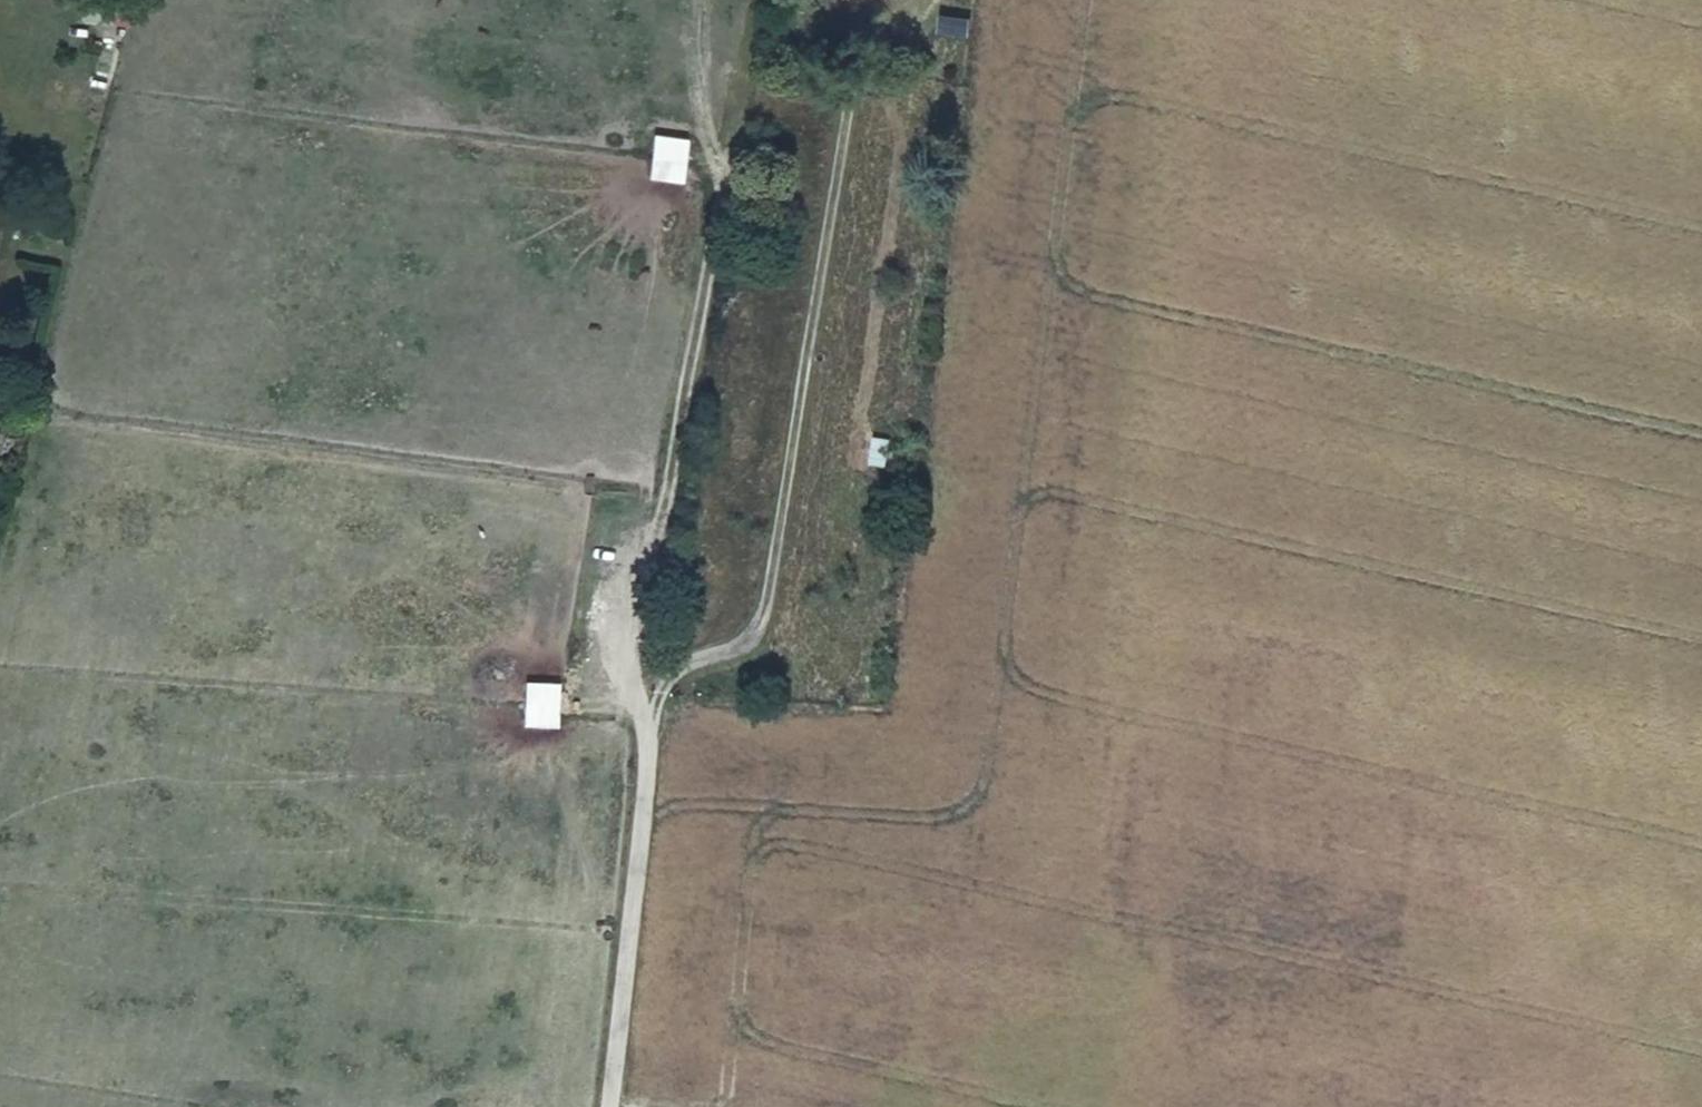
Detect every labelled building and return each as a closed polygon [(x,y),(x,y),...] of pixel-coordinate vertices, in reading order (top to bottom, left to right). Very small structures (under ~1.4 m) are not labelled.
[(113,5),(110,23),(126,25),(128,8),(113,5)] [(650,178),(685,183),(691,137),(656,133),(650,178)] [(53,221),(54,207),(38,205),(36,219),(53,221)] [(560,726),(561,680),(526,680),(525,725),(560,726)]
